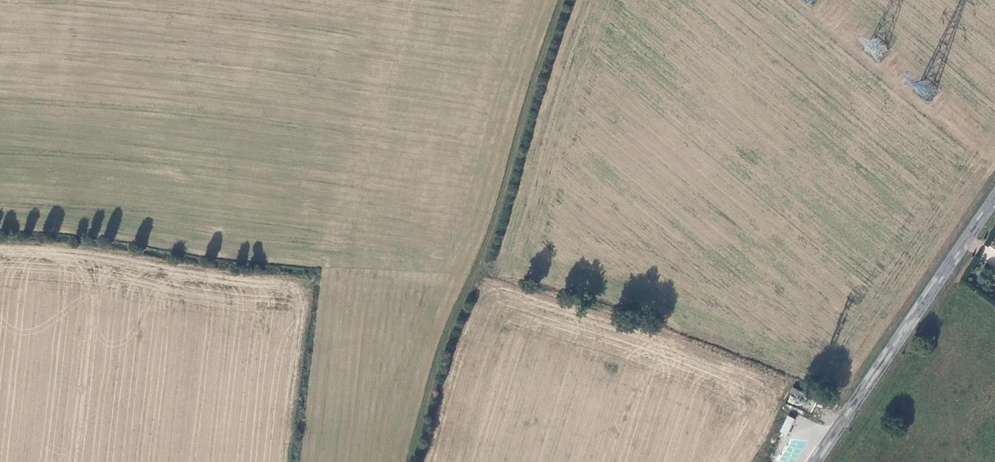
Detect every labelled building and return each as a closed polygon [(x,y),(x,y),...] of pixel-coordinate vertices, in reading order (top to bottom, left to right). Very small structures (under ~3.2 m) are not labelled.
[(786,435),(794,419),(787,416),(779,431),(786,435)]
